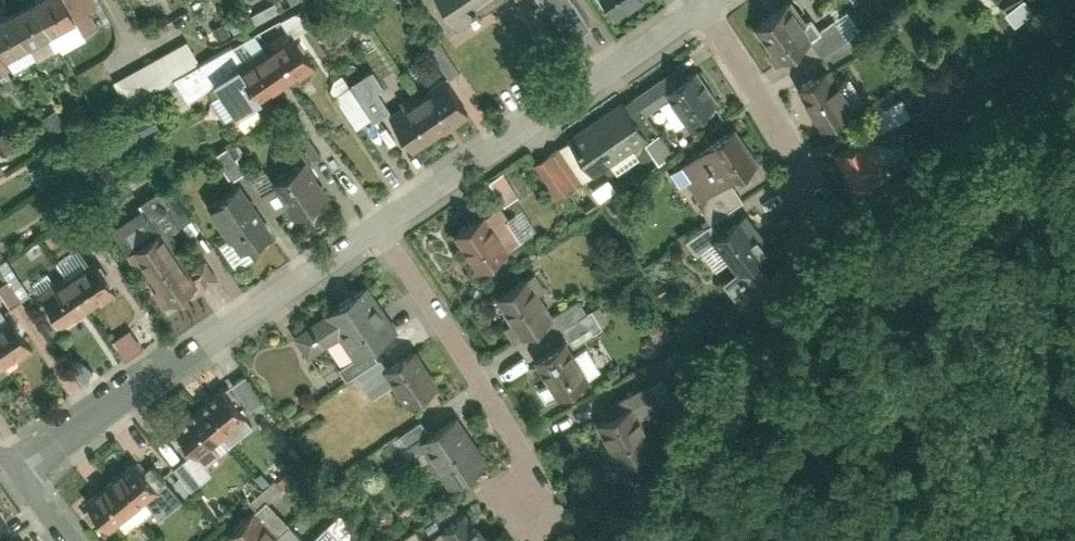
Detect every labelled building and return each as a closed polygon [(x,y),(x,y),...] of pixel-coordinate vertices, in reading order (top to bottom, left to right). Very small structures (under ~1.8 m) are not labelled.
[(62,0),(34,0),(29,3),(52,45),(79,30),(62,0)] [(98,0),(62,0),(79,30),(106,15),(98,0)] [(452,32),(501,0),(431,0),(452,32)] [(608,11),(627,0),(602,0),(608,11)] [(52,45),(29,3),(2,18),(25,60),(52,45)] [(778,12),(752,28),(776,66),(801,50),(778,12)] [(2,18),(0,19),(0,73),(25,60),(2,18)] [(294,39),(268,54),(284,82),(310,67),(294,39)] [(268,54),(242,69),(258,97),(284,82),(268,54)] [(345,83),(339,74),(325,83),(354,129),(387,109),(375,88),(380,85),(369,68),(345,83)] [(715,100),(694,70),(666,90),(688,120),(715,100)] [(822,77),(798,92),(821,128),(845,112),(822,77)] [(444,84),(420,98),(440,132),(464,118),(444,84)] [(872,133),(908,113),(898,96),(862,116),(872,133)] [(420,98),(396,112),(416,146),(440,132),(420,98)] [(642,133),(622,105),(573,138),(594,167),(642,133)] [(642,145),(655,160),(670,148),(657,132),(642,145)] [(859,135),(839,150),(860,177),(879,163),(859,135)] [(307,138),(294,145),(305,165),(318,158),(307,138)] [(743,171),(720,138),(680,166),(704,199),(743,171)] [(315,202),(294,169),(274,182),(295,215),(315,202)] [(499,204),(516,194),(502,170),(486,179),(499,204)] [(264,237),(237,190),(213,204),(240,251),(264,237)] [(512,240),(493,210),(459,232),(478,262),(512,240)] [(714,243),(743,269),(765,246),(736,219),(714,243)] [(161,238),(133,255),(149,280),(177,263),(161,238)] [(177,263),(149,280),(165,306),(192,289),(177,263)] [(96,264),(69,280),(85,306),(112,291),(96,264)] [(521,278),(492,296),(519,339),(548,321),(521,278)] [(6,303),(18,296),(8,280),(0,284),(0,294),(6,303)] [(69,280),(42,296),(58,322),(85,306),(69,280)] [(387,338),(360,292),(296,330),(310,353),(338,336),(351,359),(387,338)] [(607,324),(599,304),(583,310),(579,299),(552,309),(564,340),(607,324)] [(0,329),(0,356),(5,364),(30,348),(12,321),(0,329)] [(123,355),(138,345),(127,327),(111,338),(123,355)] [(561,343),(534,359),(557,397),(584,381),(561,343)] [(436,388),(414,352),(387,369),(409,405),(436,388)] [(223,386),(197,408),(218,432),(243,410),(223,386)] [(197,408),(172,430),(192,454),(218,432),(197,408)] [(648,447),(619,411),(599,427),(628,462),(648,447)] [(476,466),(447,421),(419,440),(448,485),(476,466)] [(132,463),(108,480),(128,508),(152,491),(132,463)] [(108,480),(85,497),(105,525),(128,508),(108,480)] [(224,533),(231,540),(264,540),(269,536),(246,512),(224,533)] [(464,513),(443,531),(451,540),(489,540),(464,513)] [(389,540),(419,540),(412,528),(389,540)]
